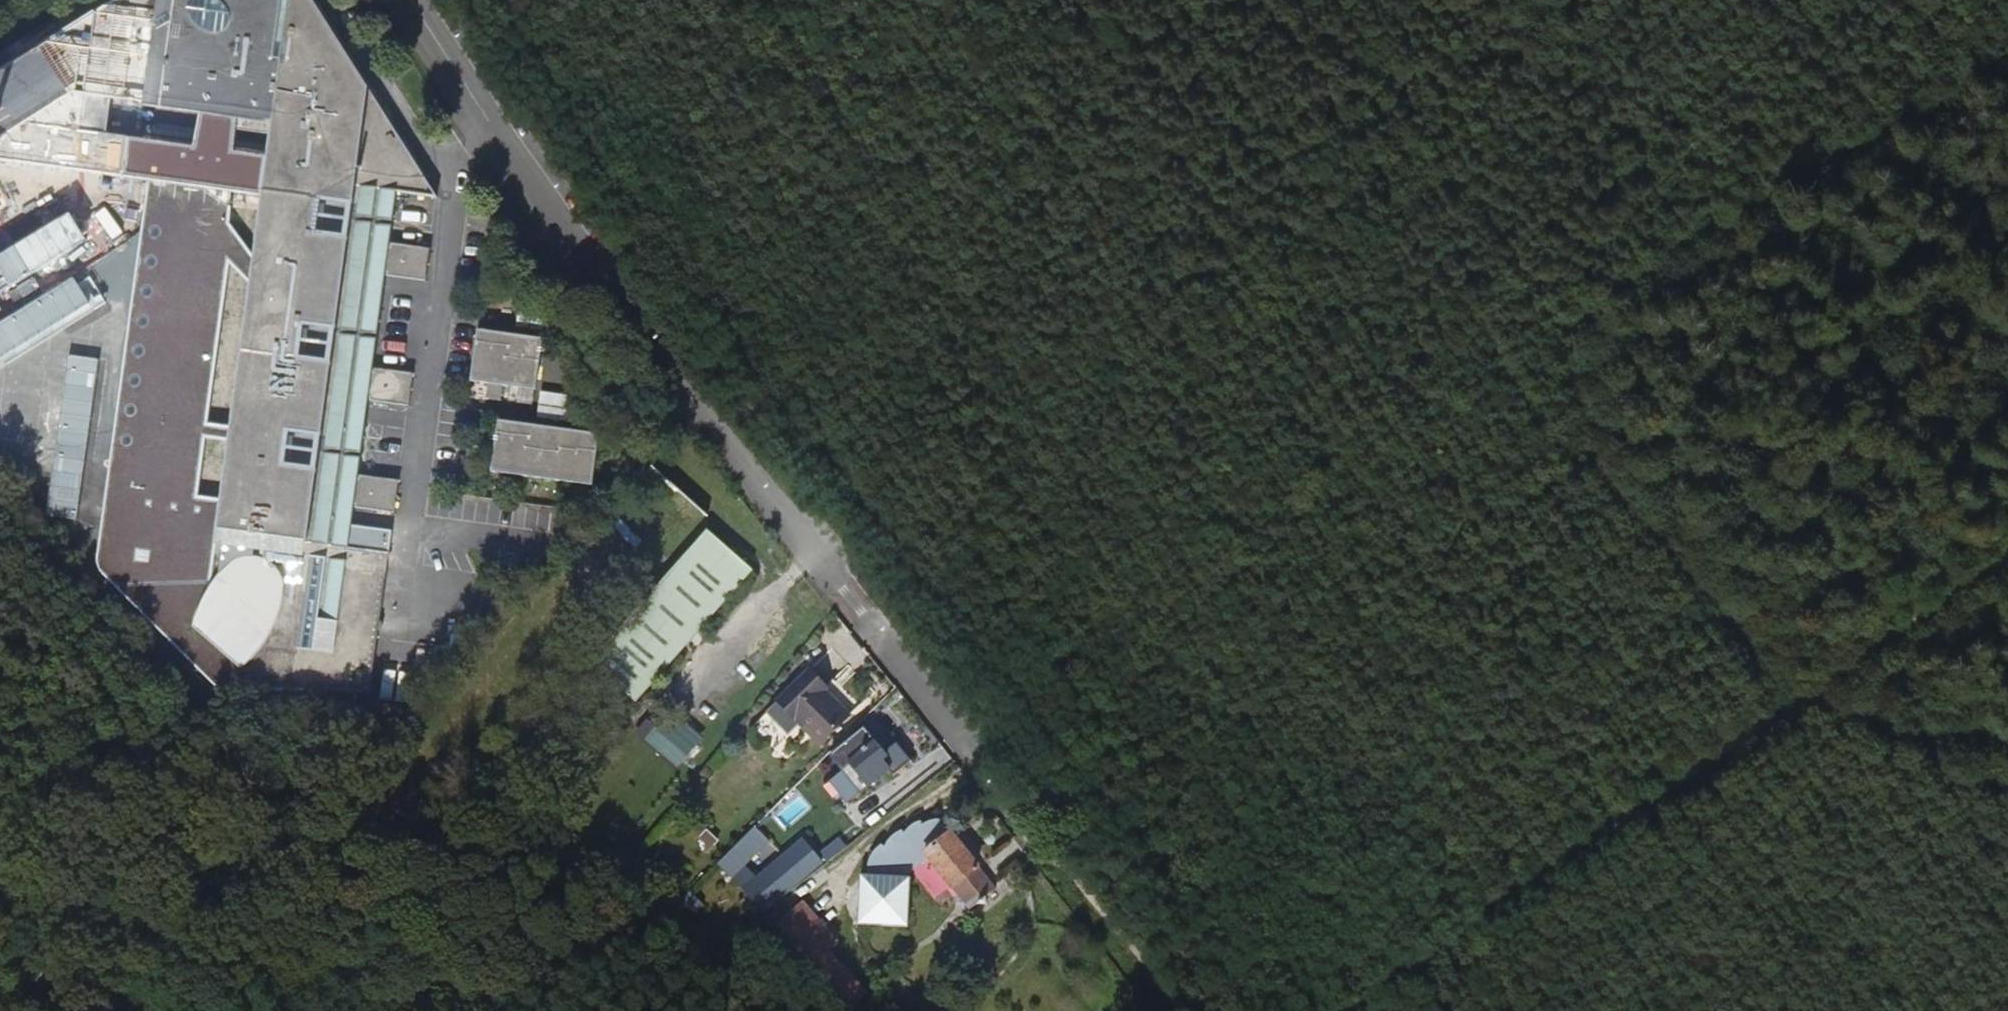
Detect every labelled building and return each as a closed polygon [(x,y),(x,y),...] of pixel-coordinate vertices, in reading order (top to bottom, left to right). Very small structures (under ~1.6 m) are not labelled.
[(207,613),(201,621),(249,662),(263,684),(374,691),(394,552),(352,547),(358,508),(399,514),(403,481),(363,475),(373,401),(413,407),(418,375),(377,370),(391,276),(431,282),(435,251),(396,245),(403,195),(443,199),(319,0),(127,0),(100,17),(118,47),(30,102),(12,73),(0,80),(0,162),(130,180),(136,139),(113,136),(118,100),(153,104),(156,93),(210,103),(207,112),(181,249),(218,254),(209,348),(244,371),(226,503),(238,512),(235,530),(194,500),(184,590),(207,613)] [(30,102),(118,47),(100,17),(12,73),(30,102)] [(210,103),(156,93),(153,104),(207,112),(210,103)] [(226,503),(244,371),(209,348),(218,254),(181,249),(120,553),(148,560),(174,599),(200,622),(201,621),(207,613),(184,590),(194,500),(235,530),(238,512),(226,503)] [(550,332),(554,306),(528,302),(524,328),(550,332)] [(542,391),(550,340),(483,330),(476,381),(542,391)] [(584,424),(587,398),(545,392),(542,418),(584,424)] [(597,487),(604,435),(503,421),(496,473),(597,487)] [(642,705),(759,573),(717,536),(601,668),(642,705)] [(817,747),(848,717),(823,692),(825,691),(807,673),(766,714),(783,731),(792,722),(817,747)] [(699,735),(651,705),(633,734),(681,764),(699,735)] [(888,758),(866,730),(838,753),(867,788),(889,771),(883,763),(888,758)] [(908,928),(911,879),(895,878),(921,857),(931,869),(935,865),(970,909),(996,889),(951,832),(948,834),(938,822),(932,823),(921,827),(921,822),(914,826),(909,830),(903,836),(900,831),(893,839),(889,844),(885,851),(879,848),(875,853),(871,859),(869,865),(868,868),(867,876),(859,876),(856,925),(908,928)] [(764,915),(818,872),(792,845),(750,887),(737,873),(762,848),(749,834),(717,864),(764,915)] [(828,859),(843,849),(835,837),(819,847),(828,859)] [(827,968),(813,953),(805,960),(819,976),(827,968)] [(852,987),(832,964),(827,968),(819,976),(846,1006),(855,998),(848,991),(852,987)]
